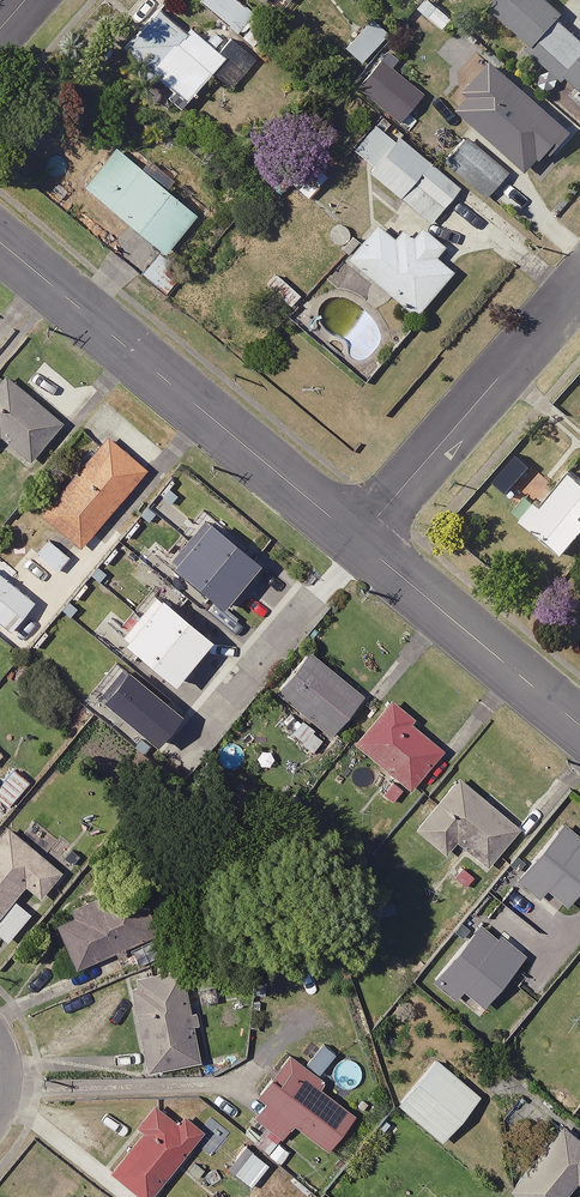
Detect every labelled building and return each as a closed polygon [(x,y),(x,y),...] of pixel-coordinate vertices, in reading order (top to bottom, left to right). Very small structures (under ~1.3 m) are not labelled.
[(239,0),(201,0),(201,1),(240,34),(256,14),(239,0)] [(455,19),(431,0),(427,0),(420,8),(446,29),(455,19)] [(551,0),(494,0),(488,6),(579,87),(579,36),(560,18),(565,13),(551,0)] [(188,31),(160,7),(125,49),(188,102),(226,58),(191,28),(188,31)] [(389,34),(373,19),(346,48),(363,63),(389,34)] [(424,95),(382,60),(358,89),(400,123),(424,95)] [(574,132),(493,61),(465,93),(469,97),(457,111),(528,174),(541,159),(543,161),(551,152),(554,155),(574,132)] [(375,167),(397,141),(377,125),(355,151),(375,167)] [(510,172),(468,136),(445,162),(487,199),(510,172)] [(461,188),(400,137),(397,141),(375,167),(370,173),(432,224),(461,188)] [(199,215),(117,148),(85,186),(167,254),(199,215)] [(280,175),(309,199),(328,177),(299,153),(280,175)] [(446,247),(423,226),(414,236),(405,228),(396,238),(379,224),(350,258),(416,315),(452,272),(436,259),(446,247)] [(180,280),(155,259),(143,273),(169,294),(180,280)] [(301,296),(276,274),(267,285),(292,306),(301,296)] [(5,375),(0,381),(0,438),(1,437),(31,462),(64,422),(5,375)] [(148,470),(109,436),(42,515),(81,548),(148,470)] [(572,470),(545,502),(540,498),(522,520),(565,555),(579,536),(579,476),(572,470)] [(515,481),(498,501),(509,511),(526,490),(515,481)] [(170,490),(163,497),(171,504),(178,496),(170,490)] [(157,514),(149,507),(142,515),(150,522),(157,514)] [(261,563),(211,522),(175,566),(225,607),(261,563)] [(70,557),(50,539),(38,554),(58,571),(70,557)] [(108,574),(99,567),(93,575),(102,582),(108,574)] [(0,573),(0,621),(12,631),(35,602),(0,573)] [(215,640),(164,597),(126,642),(177,684),(215,640)] [(79,610),(70,603),(64,609),(73,617),(79,610)] [(366,696),(311,652),(278,693),(333,738),(366,696)] [(185,715),(130,669),(105,700),(159,745),(185,715)] [(416,718),(393,698),(355,743),(411,789),(445,750),(412,722),(416,718)] [(326,738),(303,720),(293,733),(315,751),(326,738)] [(0,787),(0,799),(10,807),(30,781),(15,769),(0,787)] [(521,828),(460,777),(416,828),(447,855),(458,842),(487,867),(521,828)] [(403,789),(394,782),(384,794),(394,801),(403,789)] [(566,822),(517,880),(540,900),(549,889),(569,905),(579,891),(579,834),(566,822)] [(0,837),(0,917),(27,885),(42,898),(64,871),(9,826),(0,837)] [(475,877),(463,867),(449,885),(461,895),(475,877)] [(149,878),(73,909),(76,916),(58,924),(77,970),(171,931),(149,878)] [(17,901),(0,921),(0,935),(8,942),(32,913),(17,901)] [(500,938),(482,922),(432,982),(456,1002),(465,992),(484,1008),(528,956),(503,935),(500,938)] [(185,968),(138,977),(140,986),(133,987),(150,1071),(202,1061),(195,1025),(201,1024),(198,1011),(194,1011),(185,968)] [(336,1054),(323,1043),(308,1062),(321,1072),(336,1054)] [(328,1081),(292,1053),(259,1096),(267,1102),(256,1117),(284,1138),(296,1124),(330,1150),(358,1115),(323,1088),(328,1081)] [(482,1096),(438,1058),(399,1103),(444,1141),(482,1096)] [(157,1104),(139,1126),(145,1131),(113,1171),(144,1196),(153,1196),(207,1131),(186,1115),(181,1122),(157,1104)] [(564,1126),(510,1189),(519,1196),(566,1196),(578,1183),(579,1184),(579,1139),(564,1126)]
